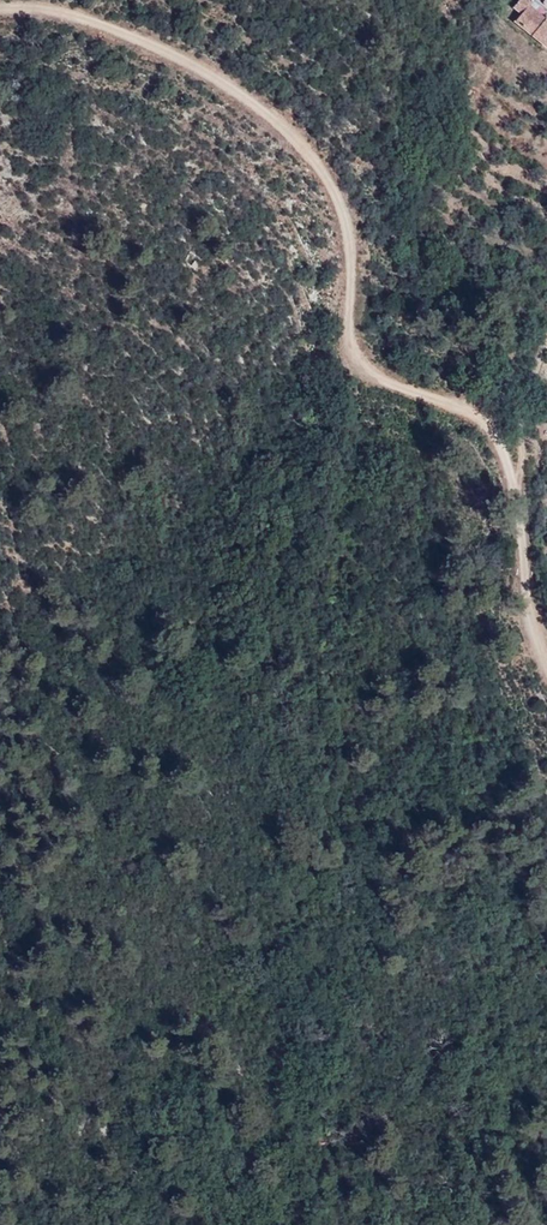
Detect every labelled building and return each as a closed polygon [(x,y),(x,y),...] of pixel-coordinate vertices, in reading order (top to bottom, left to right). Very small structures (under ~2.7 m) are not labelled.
[(546,48),(546,19),(545,18),(546,16),(546,10),(535,0),(531,0),(529,1),(528,0),(519,0),(513,7),(521,13),(515,22),(546,48)]
